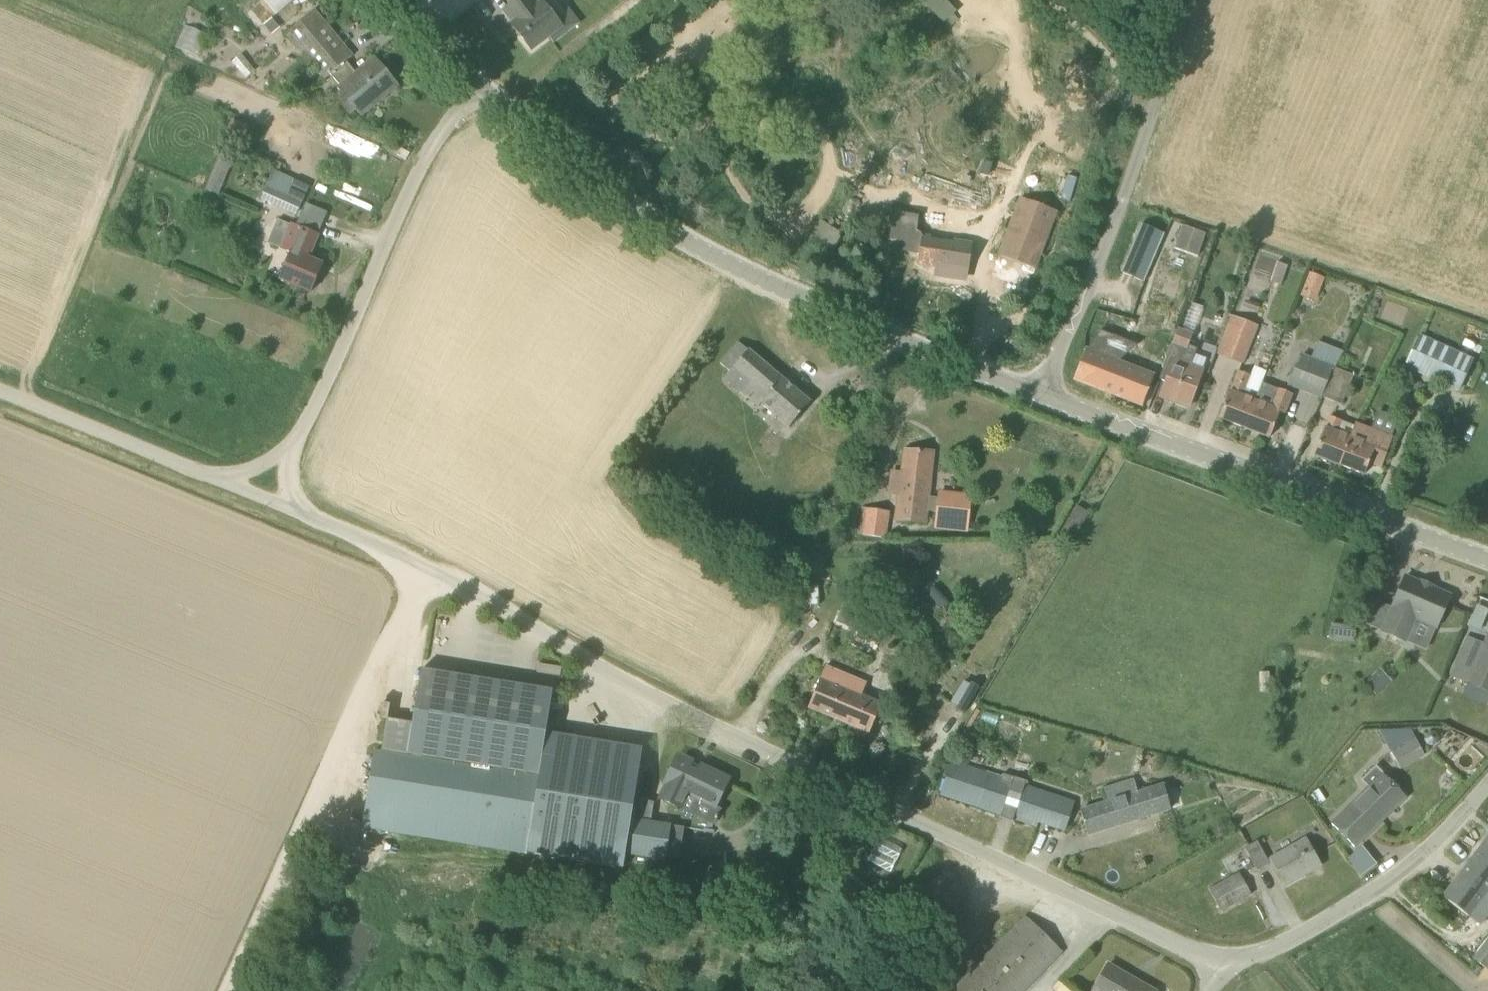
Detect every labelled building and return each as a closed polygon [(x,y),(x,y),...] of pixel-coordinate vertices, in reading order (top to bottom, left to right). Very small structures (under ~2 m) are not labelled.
[(277,14),(295,0),(266,0),(277,14)] [(562,26),(542,1),(540,3),(538,0),(517,0),(505,10),(515,22),(512,24),(532,50),(562,26)] [(324,80),(331,74),(347,61),(353,55),(315,10),(286,34),(324,80)] [(272,37),(281,30),(272,19),(264,27),(272,37)] [(357,73),(347,61),(331,74),(340,87),(338,88),(346,98),(339,103),(350,116),(356,110),(361,116),(398,85),(375,58),(357,73)] [(219,195),(232,162),(219,157),(206,190),(219,195)] [(267,189),(262,201),(298,214),(302,202),(310,185),(275,169),(267,189)] [(1021,197),(1000,255),(1035,268),(1057,211),(1021,197)] [(831,253),(844,233),(821,218),(808,239),(831,253)] [(291,252),(290,256),(280,278),(312,291),(323,264),(309,259),(319,235),(292,223),(282,248),(291,252)] [(1165,233),(1142,224),(1122,272),(1145,282),(1165,233)] [(1206,233),(1183,225),(1175,248),(1198,256),(1206,233)] [(975,249),(933,238),(927,260),(946,265),(944,274),(967,280),(975,249)] [(1278,262),(1271,282),(1282,285),(1289,266),(1278,262)] [(1326,278),(1311,272),(1302,295),(1317,301),(1326,278)] [(1258,326),(1232,316),(1217,354),(1243,364),(1258,326)] [(1193,334),(1179,328),(1159,380),(1167,382),(1161,397),(1188,407),(1203,370),(1191,366),(1197,349),(1188,346),(1193,334)] [(1475,359),(1421,335),(1406,367),(1460,392),(1475,359)] [(1143,406),(1155,375),(1121,362),(1126,350),(1091,336),(1074,379),(1143,406)] [(762,403),(790,427),(811,402),(739,341),(721,363),(730,371),(725,377),(759,407),(762,403)] [(1323,399),(1324,397),(1335,368),(1303,354),(1298,365),(1297,364),(1288,385),(1323,399)] [(1353,377),(1335,368),(1324,397),(1342,404),(1353,377)] [(1221,419),(1245,428),(1259,394),(1246,389),(1251,376),(1239,371),(1231,391),(1221,419)] [(1263,383),(1259,394),(1245,428),(1270,438),(1280,413),(1284,415),(1293,394),(1280,389),(1263,383)] [(1315,455),(1340,465),(1350,437),(1338,432),(1343,421),(1330,416),(1325,427),(1315,455)] [(1350,437),(1340,465),(1365,474),(1370,462),(1382,467),(1393,439),(1356,424),(1350,437)] [(933,451),(906,450),(902,474),(893,473),(890,494),(900,495),(897,520),(925,522),(933,451)] [(937,529),(972,530),(973,491),(938,490),(937,529)] [(1076,506),(1058,536),(1071,540),(1078,529),(1081,530),(1090,513),(1076,506)] [(886,538),(890,512),(867,508),(863,535),(886,538)] [(1437,626),(1450,595),(1431,587),(1432,585),(1422,581),(1421,583),(1406,576),(1393,607),(1383,631),(1405,641),(1415,617),(1437,626)] [(845,607),(838,623),(871,637),(878,621),(845,607)] [(1461,652),(1451,676),(1487,692),(1487,636),(1485,643),(1468,636),(1461,652)] [(538,662),(537,670),(562,674),(563,666),(538,662)] [(867,683),(826,666),(809,707),(870,733),(882,704),(862,696),(867,683)] [(1380,668),(1365,682),(1377,695),(1392,681),(1380,668)] [(388,719),(383,751),(539,778),(546,732),(553,690),(422,669),(414,723),(388,719)] [(535,683),(558,686),(559,675),(537,672),(535,683)] [(1421,748),(1412,730),(1381,731),(1396,760),(1421,748)] [(363,826),(526,852),(624,868),(626,854),(666,860),(672,825),(632,818),(643,748),(546,732),(539,778),(383,751),(375,750),(363,826)] [(695,762),(679,754),(665,784),(667,785),(660,798),(714,824),(721,810),(716,808),(730,779),(701,765),(700,767),(694,764),(695,762)] [(1074,803),(952,763),(942,793),(1037,824),(1039,821),(1065,829),(1074,803)] [(1332,824),(1355,847),(1406,796),(1376,766),(1363,780),(1369,786),(1332,824)] [(1107,803),(1081,811),(1088,834),(1183,805),(1178,788),(1164,785),(1139,793),(1135,779),(1103,789),(1107,803)] [(1443,897),(1480,924),(1487,913),(1487,838),(1443,897)] [(1306,839),(1272,858),(1286,885),(1321,865),(1306,839)] [(1258,870),(1270,864),(1258,841),(1245,848),(1258,870)] [(1363,874),(1379,862),(1365,844),(1349,856),(1363,874)] [(1251,895),(1239,874),(1211,889),(1222,910),(1251,895)] [(950,990),(1024,990),(1065,949),(1027,912),(950,990)] [(1487,968),(1487,937),(1473,956),(1487,968)] [(1109,964),(1094,990),(1155,990),(1109,964)]
